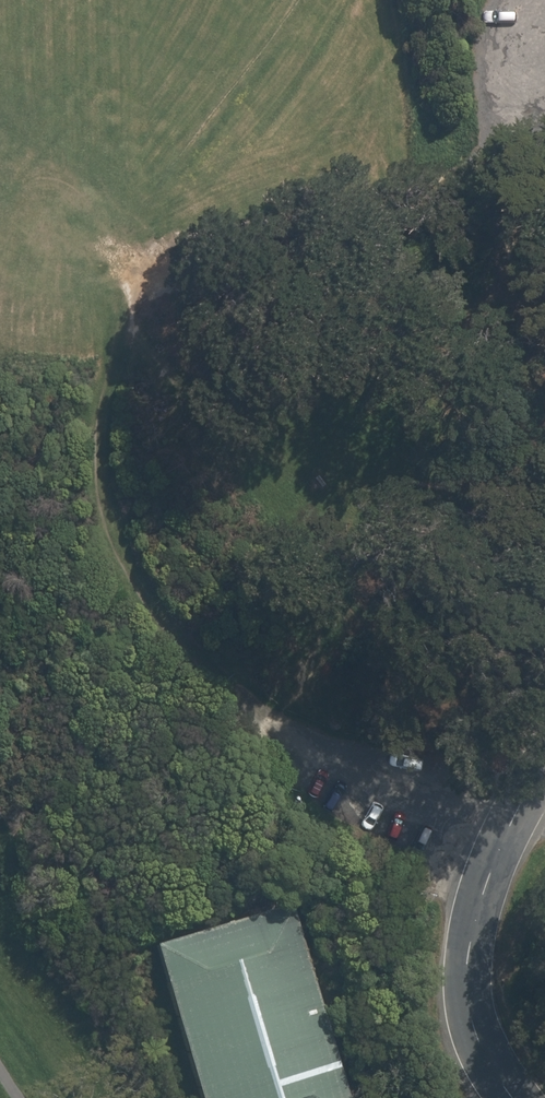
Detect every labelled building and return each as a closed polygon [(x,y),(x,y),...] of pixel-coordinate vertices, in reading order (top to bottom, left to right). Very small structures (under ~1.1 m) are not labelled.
[(200,1097),(348,1097),(290,903),(154,944),(200,1097)]
